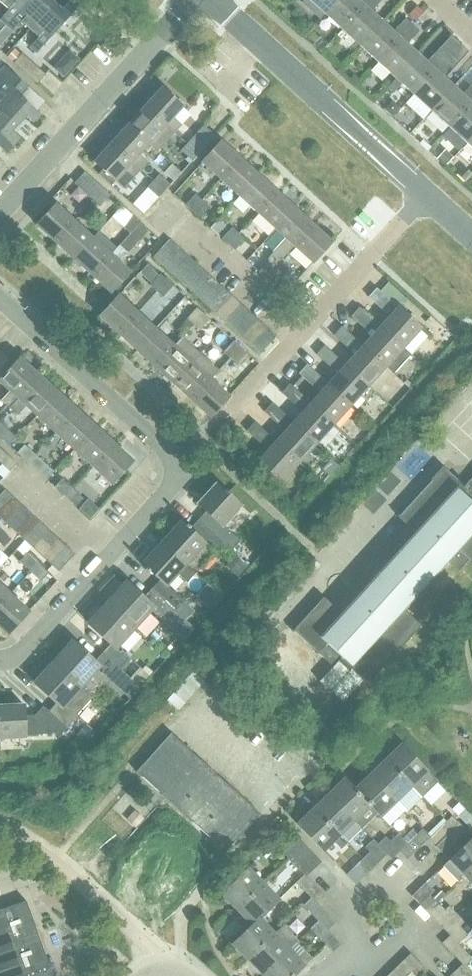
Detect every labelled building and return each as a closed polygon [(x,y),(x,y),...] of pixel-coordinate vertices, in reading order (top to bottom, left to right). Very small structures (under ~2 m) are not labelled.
[(6,25),(29,0),(1,0),(0,1),(0,2),(8,10),(0,19),(0,31),(6,25)] [(29,29),(54,2),(52,0),(29,0),(6,25),(12,31),(21,21),(29,29)] [(325,14),(337,0),(302,0),(301,1),(320,18),(325,14)] [(343,30),(370,0),(337,0),(325,14),(343,30)] [(360,46),(383,21),(371,10),(380,0),(370,0),(343,30),(360,46)] [(54,2),(29,29),(38,37),(29,47),(36,53),(77,8),(69,1),(61,9),(54,2)] [(360,46),(378,62),(412,24),(404,17),(393,30),(383,21),(360,46)] [(378,62),(395,78),(418,53),(407,43),(419,30),(412,24),(378,62)] [(395,78),(414,95),(460,43),(451,35),(433,54),(435,56),(428,63),(418,53),(395,78)] [(414,95),(431,110),(453,85),(442,75),(449,68),(451,70),(469,51),(460,43),(414,95)] [(14,63),(37,85),(46,75),(22,54),(14,63)] [(20,124),(27,117),(34,124),(42,116),(20,96),(28,87),(5,67),(0,73),(0,106),(20,124)] [(431,110),(449,126),(469,104),(471,101),(471,82),(469,86),(471,88),(464,95),(453,85),(436,104),(435,105),(431,110)] [(162,88),(145,106),(175,133),(182,125),(174,118),(184,108),(162,88)] [(449,126),(466,143),(471,137),(471,101),(469,104),(449,126)] [(13,146),(20,138),(13,131),(20,124),(0,106),(0,135),(13,146)] [(145,106),(128,125),(151,145),(158,152),(175,133),(145,106)] [(128,125),(112,143),(142,170),(151,161),(143,154),(151,145),(128,125)] [(188,145),(199,155),(215,137),(204,127),(188,145)] [(7,153),(13,146),(0,135),(0,147),(7,153)] [(202,163),(220,179),(240,158),(221,142),(202,163)] [(142,170),(112,143),(94,163),(124,190),(142,170)] [(199,155),(188,145),(182,151),(193,161),(199,155)] [(220,179),(239,196),(258,175),(240,158),(220,179)] [(102,190),(84,173),(75,183),(93,200),(102,190)] [(159,175),(154,181),(164,191),(170,185),(159,175)] [(239,196),(257,212),(276,191),(258,175),(239,196)] [(164,191),(154,181),(147,188),(158,198),(164,191)] [(93,200),(94,200),(100,205),(109,195),(102,190),(93,200)] [(257,212),(275,229),(294,208),(276,191),(257,212)] [(186,205),(192,210),(202,200),(196,194),(186,205)] [(202,200),(192,210),(199,217),(209,206),(202,200)] [(37,224),(55,242),(74,221),(56,204),(37,224)] [(259,271),(265,277),(275,267),(295,246),(314,225),(294,208),(275,229),(286,238),(266,259),(268,261),(259,271)] [(131,232),(140,222),(134,216),(124,226),(131,232)] [(55,242),(74,259),(93,238),(74,221),(55,242)] [(140,222),(131,232),(131,233),(111,255),(92,276),(110,292),(129,271),(119,262),(149,230),(140,222)] [(314,225),(295,246),(313,262),(332,242),(314,225)] [(222,239),(229,245),(238,234),(231,229),(222,239)] [(238,234),(229,245),(235,250),(245,240),(238,234)] [(74,259),(92,276),(111,255),(93,238),(74,259)] [(153,257),(162,265),(178,247),(169,239),(153,257)] [(162,265),(172,274),(187,255),(178,247),(162,265)] [(172,274),(180,281),(196,263),(187,255),(172,274)] [(180,281),(189,289),(205,272),(196,263),(180,281)] [(150,285),(156,291),(167,279),(160,273),(159,274),(149,265),(143,271),(154,280),(150,285)] [(275,267),(265,277),(272,283),(282,273),(275,267)] [(189,289),(198,298),(214,280),(205,272),(189,289)] [(167,279),(156,291),(162,296),(173,285),(167,279)] [(198,298),(206,305),(222,287),(214,280),(198,298)] [(206,305),(215,313),(231,296),(222,287),(206,305)] [(392,313),(380,327),(403,348),(420,329),(376,289),(369,298),(385,313),(388,310),(392,313)] [(99,316),(118,333),(137,312),(118,295),(108,306),(99,316)] [(215,313),(224,321),(240,304),(231,296),(215,313)] [(224,321),(233,330),(249,312),(240,304),(224,321)] [(193,324),(204,312),(197,306),(186,317),(193,324)] [(375,332),(363,345),(386,367),(393,373),(410,354),(403,348),(380,327),(359,307),(351,316),(368,332),(371,329),(375,332)] [(118,333),(136,350),(155,329),(137,312),(118,333)] [(204,312),(193,324),(199,329),(210,318),(204,312)] [(233,330),(242,338),(257,319),(249,312),(233,330)] [(242,338),(250,345),(267,328),(257,319),(242,338)] [(357,351),(345,364),(369,386),(386,367),(363,345),(342,327),(334,336),(351,351),(354,348),(357,351)] [(267,328),(250,345),(259,354),(275,336),(267,328)] [(136,350),(155,367),(174,345),(155,329),(136,350)] [(155,367),(173,383),(199,354),(181,338),(174,346),(174,345),(155,367)] [(223,351),(230,357),(240,346),(234,340),(223,351)] [(340,370),(328,383),(351,404),(361,394),(368,400),(375,391),(369,386),(345,364),(325,345),(316,355),(333,370),(337,366),(340,370)] [(240,346),(230,357),(236,363),(246,351),(240,346)] [(173,383),(191,400),(211,379),(218,371),(199,354),(173,383)] [(8,408),(38,375),(19,358),(17,361),(0,378),(0,382),(9,389),(0,399),(0,401),(8,408)] [(323,389),(310,403),(333,424),(351,404),(328,383),(307,364),(299,373),(316,389),(319,386),(323,389)] [(25,405),(37,415),(57,392),(38,375),(8,408),(16,415),(25,405)] [(211,379),(191,400),(210,417),(230,396),(211,379)] [(304,409),(293,421),(316,443),(333,424),(310,403),(289,384),(281,392),(298,408),(300,405),(304,409)] [(37,415),(55,432),(76,409),(57,392),(37,415)] [(287,427),(275,440),(299,462),(316,443),(293,421),(272,402),(263,411),(281,427),(283,424),(287,427)] [(55,432),(74,449),(94,426),(76,409),(55,432)] [(2,437),(10,445),(16,437),(8,430),(0,422),(0,436),(2,437)] [(299,462),(275,440),(256,423),(247,431),(262,445),(265,442),(270,446),(256,460),(280,482),(299,462)] [(74,449),(93,465),(113,443),(94,426),(74,449)] [(113,443),(93,465),(112,483),(132,461),(113,443)] [(28,462),(35,454),(24,445),(17,453),(28,462)] [(9,470),(16,462),(0,448),(0,461),(9,470)] [(53,471),(35,454),(28,462),(47,479),(53,471)] [(54,485),(66,496),(72,489),(61,478),(54,485)] [(205,511),(197,519),(223,543),(229,548),(238,538),(223,525),(241,505),(216,482),(196,503),(205,511)] [(72,489),(66,496),(76,506),(83,499),(72,489)] [(13,497),(5,490),(0,495),(0,512),(13,497)] [(6,524),(22,506),(13,497),(0,512),(0,518),(6,524)] [(6,524),(14,531),(30,513),(22,506),(6,524)] [(14,531),(23,539),(39,521),(30,513),(14,531)] [(181,520),(162,541),(196,573),(223,543),(197,519),(190,528),(181,520)] [(23,539),(32,548),(49,530),(39,521),(23,539)] [(4,546),(11,539),(1,529),(0,530),(0,543),(4,546)] [(32,548),(40,555),(57,537),(49,530),(32,548)] [(40,555),(49,564),(66,546),(57,537),(40,555)] [(152,589),(156,593),(174,609),(193,627),(201,618),(165,586),(175,575),(185,585),(196,573),(162,541),(141,564),(159,580),(152,589)] [(66,546),(49,564),(59,572),(75,554),(66,546)] [(248,566),(246,563),(252,556),(242,547),(236,554),(235,554),(225,565),(238,577),(248,566)] [(470,558),(461,550),(453,558),(462,567),(470,558)] [(20,560),(31,571),(42,581),(48,574),(26,553),(20,560)] [(126,582),(107,603),(135,628),(153,609),(156,611),(154,613),(163,621),(174,609),(156,593),(148,601),(126,582)] [(10,594),(0,585),(0,605),(10,594)] [(0,605),(0,626),(8,633),(28,611),(10,594),(0,605)] [(111,644),(103,652),(121,669),(131,658),(122,650),(120,652),(117,649),(135,628),(107,603),(88,623),(111,644)] [(72,640),(53,662),(80,687),(99,666),(103,670),(101,672),(110,680),(121,669),(103,652),(95,661),(72,640)] [(55,702),(48,710),(66,727),(93,699),(80,687),(53,662),(34,683),(55,702)] [(0,707),(0,739),(24,738),(24,735),(54,734),(58,737),(66,727),(48,710),(43,706),(35,715),(23,716),(23,706),(0,707)] [(228,849),(264,810),(178,730),(142,768),(228,849)] [(402,744),(386,759),(422,797),(438,781),(402,744)] [(386,759),(371,774),(396,800),(407,812),(422,797),(386,759)] [(371,774),(356,789),(370,805),(380,816),(396,800),(371,774)] [(345,778),(329,793),(355,820),(370,805),(356,789),(345,778)] [(329,793),(313,809),(339,835),(348,844),(363,828),(355,820),(329,793)] [(339,835),(313,809),(297,824),(323,851),(339,835)] [(442,825),(430,837),(429,839),(436,846),(459,823),(452,816),(442,825)] [(467,831),(459,823),(436,846),(444,854),(467,831)] [(422,829),(408,844),(400,851),(408,859),(429,839),(430,837),(422,829)] [(391,842),(386,836),(378,843),(378,844),(388,854),(393,859),(400,851),(408,844),(399,834),(391,842)] [(300,838),(292,846),(314,869),(322,861),(309,848),(300,838)] [(380,862),(388,854),(378,844),(378,843),(373,838),(365,846),(371,852),(363,860),(372,869),(380,862)] [(466,875),(471,869),(471,838),(450,859),(444,865),(460,881),(466,875)] [(284,853),(305,875),(307,877),(314,869),(292,846),(284,853)] [(372,869),(363,860),(355,867),(350,861),(342,869),(357,885),(365,877),(372,869)] [(223,894),(238,910),(264,885),(248,869),(223,894)] [(297,883),(312,898),(321,907),(324,904),(325,906),(329,901),(314,885),(307,877),(305,875),(297,883)] [(420,904),(428,912),(437,903),(430,895),(435,890),(427,883),(413,897),(420,904)] [(233,943),(248,959),(274,934),(260,919),(279,900),(264,885),(238,910),(252,925),(233,943)] [(34,897),(0,905),(0,975),(55,975),(34,897)] [(313,915),(319,921),(327,930),(335,922),(321,908),(321,907),(312,898),(304,906),(313,915)] [(428,912),(443,927),(457,913),(449,906),(445,910),(437,903),(428,912)] [(443,927),(446,931),(450,935),(458,943),(468,933),(460,926),(465,921),(457,913),(443,927)] [(327,930),(319,921),(311,929),(320,938),(326,945),(333,951),(340,944),(327,930)] [(274,934),(248,959),(263,975),(289,950),(296,943),(281,927),(274,934)] [(463,963),(465,966),(471,959),(471,957),(458,943),(450,935),(446,931),(450,935),(442,942),(463,963)] [(263,975),(264,975),(294,975),(305,966),(304,966),(312,959),(304,951),(297,958),(289,950),(263,975)] [(395,968),(402,975),(406,975),(412,971),(416,975),(424,967),(410,953),(402,961),(395,968)] [(455,971),(460,975),(471,975),(471,973),(465,966),(463,963),(455,971)]
